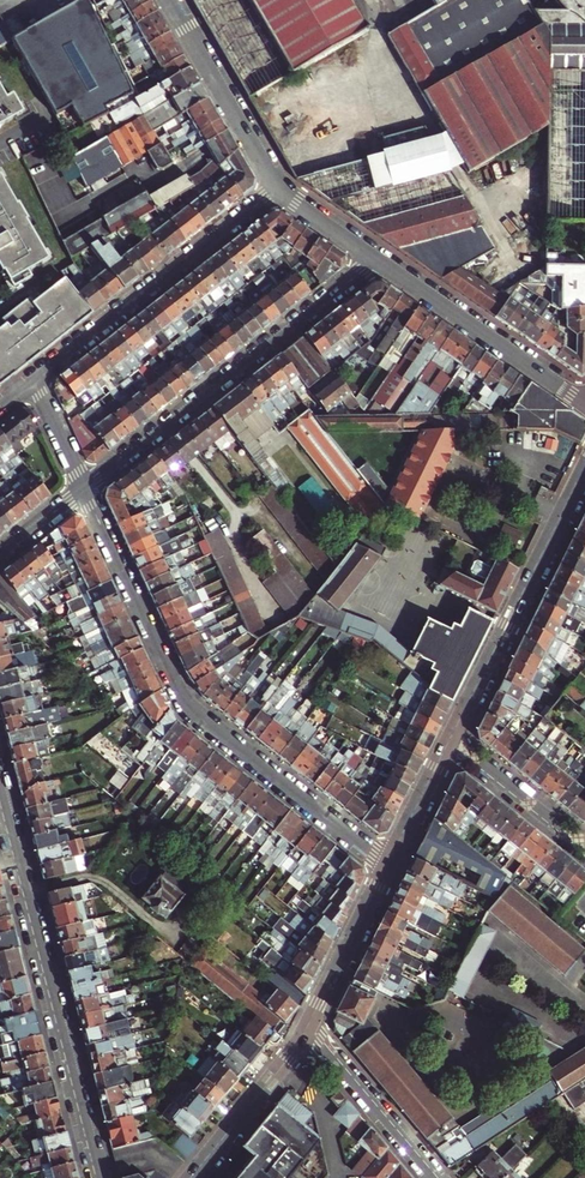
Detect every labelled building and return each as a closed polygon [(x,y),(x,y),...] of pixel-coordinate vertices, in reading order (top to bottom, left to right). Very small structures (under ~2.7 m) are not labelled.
[(133,95),(88,0),(82,0),(11,40),(56,117),(70,109),(81,127),(106,114),(104,108),(133,95)] [(106,14),(130,0),(108,0),(112,6),(105,10),(101,3),(96,6),(101,17),(106,14)] [(120,20),(151,1),(150,0),(130,0),(106,14),(109,17),(116,13),(120,20)] [(248,98),(375,36),(357,0),(199,0),(248,98)] [(548,0),(527,0),(530,5),(534,12),(545,3),(547,1),(548,0)] [(564,12),(578,12),(584,12),(584,0),(554,0),(564,12)] [(112,38),(121,33),(157,12),(151,1),(120,20),(107,27),(112,38)] [(123,42),(125,45),(163,22),(157,12),(121,33),(126,40),(123,42)] [(563,26),(578,26),(578,12),(564,12),(563,26)] [(134,43),(138,51),(169,32),(163,22),(125,45),(126,48),(134,43)] [(154,56),(175,44),(169,32),(138,51),(132,55),(136,61),(151,52),(154,56)] [(161,69),(183,56),(175,44),(154,56),(139,66),(143,73),(158,64),(161,69)] [(147,84),(150,91),(189,67),(183,56),(161,69),(154,73),(157,78),(147,84)] [(142,107),(146,114),(199,84),(189,67),(150,91),(140,97),(135,100),(139,106),(142,107)] [(153,131),(164,125),(208,99),(199,84),(146,114),(132,123),(140,139),(153,131)] [(1,134),(1,132),(24,119),(13,100),(7,104),(0,92),(0,135),(1,134)] [(168,137),(171,135),(214,110),(208,99),(164,125),(167,130),(165,131),(168,137)] [(174,148),(189,139),(220,120),(214,110),(171,135),(174,141),(171,143),(174,148)] [(63,129),(72,123),(68,116),(59,121),(63,129)] [(186,156),(204,144),(226,131),(220,120),(189,139),(192,144),(182,150),(186,156)] [(87,188),(122,167),(147,151),(156,168),(162,170),(173,164),(153,131),(140,139),(132,123),(59,165),(67,180),(79,173),(87,188)] [(210,175),(219,167),(237,149),(226,131),(204,144),(212,157),(207,161),(209,164),(200,172),(188,178),(188,176),(149,198),(146,192),(139,197),(102,218),(64,244),(70,258),(80,252),(90,246),(106,237),(116,231),(127,225),(137,219),(148,212),(159,207),(168,201),(180,194),(190,188),(200,183),(206,179),(210,175)] [(253,188),(255,180),(237,149),(219,167),(242,197),(253,188)] [(102,218),(139,197),(122,167),(87,188),(94,202),(102,218)] [(232,204),(242,197),(219,167),(210,175),(214,181),(217,185),(232,204)] [(223,212),(232,204),(217,185),(214,181),(210,175),(206,179),(200,183),(205,188),(208,192),(223,212)] [(14,293),(33,282),(29,276),(50,264),(27,225),(29,224),(19,207),(18,208),(1,179),(0,179),(0,270),(1,269),(14,293)] [(214,219),(223,212),(208,192),(205,188),(200,183),(190,188),(194,194),(198,199),(214,219)] [(204,226),(214,219),(198,199),(194,194),(190,188),(180,194),(184,201),(189,206),(204,226)] [(194,234),(204,226),(189,206),(184,201),(180,194),(168,201),(173,206),(174,208),(179,205),(184,210),(179,214),(194,234)] [(186,241),(194,234),(179,214),(174,208),(173,206),(168,201),(159,207),(164,213),(170,221),(186,241)] [(161,218),(159,216),(164,213),(159,207),(148,212),(156,222),(161,218)] [(161,229),(156,222),(148,212),(137,219),(144,226),(144,227),(151,236),(167,256),(176,248),(161,229)] [(283,231),(285,232),(293,221),(280,212),(271,212),(259,221),(274,241),(277,239),(275,236),(283,231)] [(157,263),(167,256),(151,236),(144,227),(144,226),(137,219),(127,225),(133,232),(142,243),(157,263)] [(176,248),(186,241),(170,221),(161,229),(176,248)] [(277,244),(274,241),(259,221),(249,229),(266,250),(271,257),(275,262),(277,260),(282,257),(285,255),(279,247),(277,244)] [(285,255),(292,249),(306,230),(293,221),(285,232),(281,238),(286,242),(279,247),(285,255)] [(148,270),(157,263),(142,243),(137,246),(129,235),(133,232),(127,225),(116,231),(148,270)] [(271,257),(266,250),(249,229),(240,236),(256,257),(262,264),(266,269),(271,265),(275,262),(271,257)] [(291,269),(305,258),(319,239),(306,230),(292,249),(285,255),(282,257),(286,263),(291,269)] [(138,278),(148,270),(116,231),(106,237),(110,243),(113,241),(115,244),(113,246),(138,278)] [(247,265),(256,257),(240,236),(230,244),(247,265)] [(124,289),(138,278),(113,246),(115,244),(113,241),(110,243),(106,237),(90,246),(100,259),(124,289)] [(277,244),(279,247),(286,242),(281,238),(279,241),(277,244)] [(320,285),(313,275),(331,248),(319,239),(305,258),(291,269),(293,272),(310,293),(320,285)] [(237,272),(247,265),(230,244),(221,251),(237,272)] [(320,285),(345,266),(345,257),(331,248),(313,275),(320,285)] [(241,276),(237,272),(221,251),(212,258),(228,279),(233,287),(237,292),(242,288),(247,284),(243,279),(241,276)] [(584,308),(584,266),(557,266),(557,253),(546,253),(546,277),(561,277),(561,291),(552,291),(552,305),(557,308),(559,309),(584,308)] [(282,266),(286,263),(282,257),(277,260),(282,266)] [(224,283),(228,279),(212,258),(202,266),(218,287),(224,283)] [(114,297),(124,289),(100,259),(94,263),(102,273),(98,276),(114,297)] [(283,280),(299,302),(310,293),(293,272),(288,276),(286,272),(282,266),(277,260),(275,262),(271,265),(275,270),(283,280)] [(93,313),(105,304),(89,283),(74,265),(73,264),(69,266),(78,278),(70,285),(75,292),(93,313)] [(257,276),(261,273),(266,269),(262,264),(252,272),(256,277),(257,276)] [(237,272),(241,276),(250,269),(247,265),(237,272)] [(290,309),(299,302),(283,280),(278,284),(272,276),(270,278),(269,275),(275,270),(271,265),(266,269),(261,273),(273,288),(290,309)] [(105,304),(114,297),(98,276),(90,266),(85,271),(92,281),(89,283),(105,304)] [(224,294),(218,287),(202,266),(193,273),(219,306),(224,302),(227,299),(228,299),(224,294)] [(247,284),(252,280),(256,277),(252,272),(243,279),(247,284)] [(214,310),(219,306),(193,273),(183,281),(200,302),(204,298),(210,305),(205,308),(209,314),(210,313),(214,310)] [(280,317),(290,309),(273,288),(269,291),(257,276),(256,277),(252,280),(254,283),(263,295),(280,317)] [(552,291),(561,291),(561,277),(546,277),(546,284),(552,291)] [(229,290),(233,287),(228,279),(224,283),(229,290)] [(271,324),(280,317),(263,295),(259,298),(253,291),(251,293),(248,288),(254,283),(252,280),(247,284),(242,288),(248,295),(254,302),(271,324)] [(205,308),(200,302),(183,281),(173,288),(190,309),(194,306),(200,313),(195,316),(199,321),(204,317),(209,314),(205,308)] [(68,282),(35,306),(32,301),(2,323),(6,328),(0,333),(0,386),(93,313),(75,292),(70,285),(68,282)] [(374,304),(376,306),(389,288),(381,282),(372,282),(361,291),(373,306),(374,304)] [(514,291),(519,295),(525,287),(519,283),(514,291)] [(530,290),(534,293),(540,284),(519,283),(525,287),(527,288),(530,290)] [(228,299),(233,295),(237,292),(233,287),(229,290),(224,294),(228,299)] [(181,316),(190,309),(173,288),(164,295),(181,316)] [(261,331),(271,324),(254,302),(249,306),(244,299),(248,295),(242,288),(237,292),(233,295),(239,302),(261,331)] [(384,321),(392,309),(401,296),(389,288),(376,306),(375,308),(384,321)] [(533,306),(535,303),(540,297),(534,293),(530,290),(527,294),(523,300),(533,306)] [(382,324),(384,321),(375,308),(373,306),(361,291),(352,298),(373,326),(379,321),(382,324)] [(186,323),(181,316),(164,295),(155,303),(181,336),(185,332),(190,328),(186,323)] [(377,367),(385,356),(418,307),(401,296),(392,309),(384,321),(382,324),(377,332),(370,341),(364,347),(361,349),(354,354),(375,369),(377,367)] [(545,310),(549,303),(540,297),(535,303),(545,310)] [(372,326),(373,326),(352,298),(342,305),(359,327),(365,335),(370,341),(377,332),(375,330),(372,332),(370,330),(374,328),(372,326)] [(495,317),(506,324),(519,305),(509,298),(495,317)] [(252,339),(261,331),(239,302),(233,307),(227,299),(224,302),(252,339)] [(242,346),(252,339),(224,302),(219,306),(224,313),(219,317),(225,324),(242,346)] [(176,340),(181,336),(155,303),(145,310),(162,331),(167,338),(171,343),(176,340)] [(549,325),(557,314),(557,308),(552,305),(549,303),(545,310),(541,315),(539,318),(549,325)] [(354,330),(359,327),(342,305),(332,313),(349,334),(355,342),(357,344),(361,349),(364,347),(358,340),(361,338),(354,330)] [(506,324),(515,331),(529,312),(519,305),(506,324)] [(377,367),(387,374),(429,315),(418,307),(385,356),(377,367)] [(515,331),(525,338),(539,318),(541,315),(532,308),(529,312),(515,331)] [(584,321),(584,308),(559,309),(557,308),(557,314),(566,315),(566,320),(584,321)] [(152,339),(162,331),(145,310),(135,318),(152,339)] [(216,332),(232,354),(242,346),(225,324),(220,327),(210,313),(209,314),(204,317),(208,322),(216,332)] [(355,342),(349,334),(332,313),(323,320),(340,342),(345,349),(355,342)] [(383,406),(412,364),(440,323),(429,315),(387,374),(371,398),(383,406)] [(195,325),(199,321),(195,316),(186,323),(190,328),(195,325)] [(195,325),(198,330),(208,322),(204,317),(199,321),(195,325)] [(157,346),(152,339),(135,318),(126,325),(152,358),(157,354),(161,351),(157,346)] [(525,338),(535,345),(549,325),(539,318),(525,338)] [(345,349),(340,342),(323,320),(313,328),(337,357),(339,355),(344,362),(351,357),(345,349)] [(584,335),(584,321),(566,320),(566,328),(568,329),(572,332),(576,335),(584,335)] [(427,369),(438,353),(452,331),(440,323),(412,364),(383,406),(396,415),(398,413),(415,387),(418,383),(427,369)] [(151,359),(152,358),(126,325),(117,333),(133,354),(138,350),(143,357),(138,361),(142,366),(143,365),(147,362),(151,359)] [(185,332),(214,368),(223,361),(206,340),(202,343),(194,333),(198,330),(195,325),(190,328),(185,332)] [(535,345),(545,352),(559,332),(549,325),(535,345)] [(332,371),(342,364),(337,357),(313,328),(304,335),(327,364),(331,370),(332,370),(332,371)] [(418,383),(428,390),(463,338),(452,331),(438,353),(427,369),(418,383)] [(204,376),(214,368),(185,332),(181,336),(176,340),(204,376)] [(206,340),(223,361),(232,354),(216,332),(206,340)] [(555,359),(563,348),(564,337),(564,336),(559,332),(545,352),(555,359)] [(138,361),(133,354),(117,333),(107,340),(124,361),(129,357),(134,364),(129,368),(133,373),(137,370),(142,366),(138,361)] [(331,370),(327,364),(304,335),(301,337),(323,367),(328,373),(331,370)] [(570,352),(572,338),(564,337),(563,348),(555,359),(581,376),(584,374),(584,335),(576,335),(575,356),(570,352)] [(302,382),(323,367),(301,337),(280,354),(302,382)] [(162,351),(166,347),(171,343),(167,338),(157,346),(161,351),(162,351)] [(430,414),(436,404),(448,387),(475,347),(463,338),(428,390),(418,383),(415,387),(398,413),(396,415),(430,414)] [(129,368),(124,361),(107,340),(98,347),(124,380),(128,377),(132,374),(133,373),(129,368)] [(195,383),(204,376),(176,340),(171,343),(166,347),(172,355),(195,383)] [(119,384),(124,380),(98,347),(88,355),(114,388),(119,384)] [(458,391),(463,385),(484,353),(475,347),(448,387),(457,393),(458,391)] [(186,391),(195,383),(172,355),(168,359),(162,351),(161,351),(157,354),(163,362),(186,391)] [(472,386),(478,390),(481,384),(497,362),(484,353),(463,385),(458,391),(463,394),(461,397),(463,398),(472,386)] [(307,389),(302,382),(280,354),(270,361),(292,389),(298,396),(307,389)] [(113,389),(114,388),(88,355),(79,362),(105,395),(110,392),(113,389)] [(176,398),(186,391),(163,362),(157,366),(151,359),(147,362),(159,377),(176,398)] [(287,392),(292,389),(270,361),(260,369),(289,405),(294,401),(287,392)] [(103,397),(105,395),(79,362),(69,370),(91,398),(95,394),(100,400),(100,399),(103,397)] [(477,402),(482,406),(492,392),(508,370),(497,362),(481,384),(483,386),(478,394),(481,396),(477,402)] [(166,406),(176,398),(159,377),(155,380),(143,365),(142,366),(137,370),(149,385),(166,406)] [(284,409),(289,405),(260,369),(251,377),(272,404),(278,400),(284,409)] [(95,403),(91,398),(69,370),(59,377),(76,398),(85,411),(90,407),(94,404),(95,403)] [(503,399),(505,397),(519,377),(508,370),(492,392),(482,406),(488,411),(498,396),(503,399)] [(157,413),(166,406),(149,385),(146,388),(140,380),(138,382),(132,374),(128,377),(132,382),(140,392),(157,413)] [(343,399),(350,394),(336,376),(324,386),(338,403),(343,399)] [(73,400),(76,398),(59,377),(56,380),(54,389),(61,405),(71,397),(73,400)] [(147,420),(157,413),(140,392),(135,396),(128,386),(132,382),(128,377),(124,380),(119,384),(124,391),(131,399),(147,420)] [(274,406),(272,404),(251,377),(241,384),(270,422),(276,418),(269,409),(274,406)] [(510,412),(511,411),(529,384),(519,377),(505,397),(510,400),(502,412),(510,412)] [(138,428),(147,420),(131,399),(124,391),(119,384),(114,388),(113,389),(110,392),(116,399),(138,428)] [(273,425),(270,422),(241,384),(212,407),(229,430),(270,481),(275,477),(272,473),(274,471),(265,460),(267,458),(253,440),(273,425)] [(584,432),(584,428),(583,422),(529,384),(511,411),(510,412),(502,412),(495,412),(486,412),(478,413),(462,413),(443,414),(430,414),(396,415),(377,416),(368,416),(367,415),(356,415),(352,416),(348,416),(334,416),(329,416),(314,417),(327,432),(375,432),(424,432),(451,432),(552,431),(579,444),(584,432)] [(326,413),(338,403),(324,386),(316,392),(311,386),(307,389),(312,395),(326,413)] [(356,401),(355,400),(350,394),(343,399),(349,406),(356,401)] [(363,410),(368,402),(358,396),(355,400),(356,401),(363,410)] [(129,435),(138,428),(116,399),(106,407),(112,414),(129,435)] [(279,413),(284,409),(278,400),(272,404),(274,406),(279,413)] [(119,443),(129,435),(112,414),(106,407),(102,409),(100,411),(94,404),(90,407),(119,443)] [(445,410),(436,404),(430,414),(443,414),(445,410)] [(19,441),(38,427),(30,409),(21,407),(0,424),(0,433),(14,451),(22,445),(19,441)] [(86,458),(96,461),(119,443),(90,407),(85,411),(80,415),(98,438),(82,450),(86,458)] [(214,441),(229,430),(212,407),(197,419),(214,441)] [(386,506),(357,471),(327,432),(314,417),(314,416),(308,409),(298,416),(288,424),(287,425),(324,472),(368,529),(386,506)] [(70,423),(82,450),(98,438),(80,415),(70,423)] [(200,452),(214,441),(197,419),(186,427),(193,436),(189,439),(200,452)] [(200,453),(200,452),(189,439),(193,436),(186,427),(175,436),(192,458),(198,454),(200,453)] [(448,466),(451,460),(449,456),(451,453),(451,432),(424,432),(392,495),(388,504),(418,520),(444,467),(448,466)] [(14,451),(0,433),(0,454),(12,469),(15,466),(22,461),(14,451)] [(532,446),(558,448),(559,438),(533,435),(532,446)] [(187,462),(192,458),(175,436),(164,445),(170,453),(174,450),(185,464),(187,462)] [(170,476),(185,464),(174,450),(170,453),(164,445),(153,454),(170,476)] [(12,469),(0,454),(0,468),(4,465),(9,471),(12,469)] [(174,481),(170,476),(153,454),(143,461),(157,479),(160,478),(163,482),(158,486),(160,488),(162,491),(165,489),(169,494),(172,492),(167,487),(174,481)] [(158,486),(163,482),(160,478),(157,479),(143,461),(134,469),(153,493),(158,489),(160,488),(158,486)] [(388,504),(392,495),(367,463),(357,471),(386,506),(388,504)] [(12,469),(40,504),(50,496),(28,469),(21,474),(15,466),(12,469)] [(30,512),(40,504),(12,469),(9,471),(2,477),(5,480),(14,492),(30,512)] [(160,501),(153,493),(134,469),(124,476),(138,494),(141,492),(145,497),(154,508),(156,507),(162,504),(160,501)] [(143,505),(139,501),(145,497),(141,492),(138,494),(124,476),(114,484),(127,500),(135,510),(139,515),(151,510),(146,503),(143,505)] [(253,500),(259,495),(249,482),(247,484),(243,487),(253,500)] [(30,512),(14,492),(10,495),(1,483),(0,484),(0,494),(20,520),(30,512)] [(135,510),(126,514),(122,505),(125,504),(124,502),(127,500),(114,484),(107,490),(105,498),(118,525),(139,515),(135,510)] [(259,495),(264,501),(277,491),(272,484),(259,495)] [(554,495),(555,493),(543,486),(539,495),(542,497),(544,495),(547,494),(548,494),(550,494),(552,494),(553,494),(554,495)] [(247,504),(253,500),(243,487),(237,492),(247,504)] [(165,498),(166,496),(162,491),(160,488),(158,489),(165,498)] [(160,501),(162,504),(173,499),(169,494),(165,489),(162,491),(166,496),(165,498),(160,501)] [(264,501),(268,507),(281,496),(277,491),(264,501)] [(20,520),(0,494),(0,513),(11,527),(20,520)] [(268,507),(273,512),(286,502),(281,496),(268,507)] [(273,512),(277,518),(291,508),(286,502),(273,512)] [(187,519),(195,516),(190,505),(182,509),(187,519)] [(118,525),(123,536),(156,521),(162,518),(156,507),(154,508),(151,510),(139,515),(118,525)] [(277,518),(282,524),(295,514),(291,508),(277,518)] [(224,521),(229,517),(223,510),(219,513),(224,521)] [(538,522),(537,519),(536,517),(535,514),(535,512),(531,510),(527,518),(540,525),(541,523),(538,522)] [(11,527),(0,513),(0,532),(2,534),(11,527)] [(282,524),(287,530),(300,520),(295,514),(282,524)] [(49,535),(52,542),(85,526),(81,519),(73,516),(49,535)] [(309,532),(313,537),(327,525),(321,517),(306,528),(309,532)] [(123,536),(128,547),(167,528),(166,525),(163,518),(162,518),(156,521),(123,536)] [(582,519),(576,531),(584,536),(584,521),(582,519)] [(287,530),(291,536),(304,526),(300,520),(287,530)] [(128,547),(133,557),(171,540),(167,533),(174,529),(176,533),(182,530),(178,523),(167,528),(128,547)] [(517,525),(516,527),(505,524),(503,536),(521,540),(524,527),(517,525)] [(57,552),(59,552),(90,537),(85,526),(52,542),(57,552)] [(291,536),(296,542),(309,532),(306,528),(304,526),(291,536)] [(205,540),(203,536),(199,527),(192,530),(198,543),(199,543),(205,540)] [(171,540),(177,537),(176,533),(174,529),(167,533),(171,540)] [(207,542),(222,535),(219,529),(203,536),(205,540),(207,542)] [(250,539),(255,546),(268,536),(263,529),(250,539)] [(584,550),(584,536),(576,531),(570,543),(584,550)] [(314,538),(313,537),(309,532),(296,542),(301,548),(314,538)] [(181,543),(187,541),(184,534),(177,537),(181,543)] [(210,549),(225,542),(222,535),(207,542),(210,549)] [(255,546),(260,552),(272,542),(268,536),(255,546)] [(54,563),(57,566),(95,548),(90,537),(59,552),(63,559),(54,563)] [(133,557),(139,571),(171,556),(179,552),(194,545),(191,539),(187,541),(181,543),(177,537),(171,540),(133,557)] [(301,548),(305,554),(318,544),(314,538),(301,548)] [(211,553),(210,549),(207,542),(205,540),(199,543),(205,555),(211,553)] [(211,553),(213,556),(228,549),(225,542),(210,549),(211,553)] [(260,552),(264,558),(277,548),(272,542),(260,552)] [(54,563),(49,556),(42,547),(39,543),(29,551),(55,583),(58,581),(53,574),(59,570),(57,566),(54,563)] [(570,543),(564,555),(584,565),(584,550),(570,543)] [(346,614),(339,612),(382,557),(356,544),(337,567),(326,581),(315,595),(304,608),(297,617),(310,621),(325,626),(340,632),(346,614)] [(305,554),(310,560),(323,549),(318,544),(305,554)] [(49,556),(53,555),(45,545),(42,547),(49,556)] [(66,576),(70,574),(100,559),(95,548),(57,566),(59,570),(60,570),(63,577),(66,576)] [(264,558),(269,563),(282,554),(277,548),(264,558)] [(213,556),(216,563),(231,556),(228,549),(213,556)] [(310,560),(314,566),(328,556),(323,549),(310,560)] [(61,591),(55,583),(29,551),(20,558),(41,585),(47,580),(52,586),(50,588),(53,595),(56,593),(61,591)] [(427,580),(495,614),(517,570),(481,551),(479,555),(485,558),(482,563),(479,561),(475,562),(471,570),(472,573),(486,580),(482,588),(454,573),(457,568),(438,559),(427,580)] [(175,563),(183,559),(179,552),(171,556),(175,563)] [(269,563),(273,570),(287,560),(282,554),(269,563)] [(564,555),(558,566),(584,580),(584,565),(564,555)] [(139,571),(145,583),(185,565),(183,559),(175,563),(171,556),(139,571)] [(217,566),(219,570),(235,563),(231,556),(216,563),(217,566)] [(314,566),(319,572),(332,561),(328,556),(314,566)] [(34,590),(41,585),(20,558),(11,566),(31,592),(34,590)] [(65,585),(66,589),(105,570),(100,559),(70,574),(73,581),(65,585)] [(276,572),(278,575),(291,565),(287,560),(273,570),(275,572),(276,572)] [(319,572),(326,581),(337,567),(332,561),(319,572)] [(145,583),(151,597),(194,576),(188,563),(185,565),(145,583)] [(219,570),(222,577),(238,570),(235,563),(219,570)] [(281,578),(283,581),(296,571),(291,565),(278,575),(281,578)] [(46,611),(31,592),(11,566),(1,573),(22,599),(29,594),(34,601),(44,612),(46,611)] [(558,566),(552,578),(584,595),(584,580),(558,566)] [(66,589),(71,599),(110,581),(105,570),(66,589)] [(223,578),(225,583),(241,576),(238,570),(222,577),(223,578)] [(285,584),(288,587),(300,577),(296,571),(283,581),(285,584)] [(263,582),(268,588),(281,578),(278,575),(276,572),(275,572),(263,582)] [(22,599),(1,573),(0,574),(0,602),(19,619),(22,622),(33,617),(36,616),(28,606),(22,599)] [(181,598),(183,597),(180,593),(193,587),(201,583),(197,575),(194,576),(151,597),(157,609),(181,598)] [(228,590),(244,583),(241,576),(225,583),(228,590)] [(290,590),(292,593),(305,583),(300,577),(288,587),(290,590)] [(268,588),(273,594),(285,584),(283,581),(281,578),(268,588)] [(552,578),(547,590),(584,610),(584,595),(552,578)] [(72,608),(74,613),(116,593),(110,581),(71,599),(63,603),(67,610),(72,608)] [(228,590),(232,597),(247,590),(244,583),(228,590)] [(294,596),(297,599),(310,589),(305,583),(292,593),(294,596)] [(273,594),(277,600),(290,590),(288,587),(285,584),(273,594)] [(41,599),(48,594),(41,585),(34,590),(41,599)] [(183,597),(195,592),(193,587),(180,593),(183,597)] [(299,602),(304,608),(315,595),(310,589),(297,599),(299,602)] [(46,611),(50,609),(41,599),(34,590),(31,592),(46,611)] [(234,602),(235,604),(250,597),(247,590),(232,597),(234,602)] [(277,600),(282,606),(294,596),(292,593),(290,590),(277,600)] [(547,590),(541,602),(572,618),(576,610),(584,614),(584,610),(547,590)] [(57,606),(61,604),(56,593),(53,595),(50,596),(57,606)] [(73,627),(121,605),(116,593),(74,613),(67,615),(73,627)] [(28,606),(34,601),(29,594),(22,599),(28,606)] [(282,606),(287,612),(299,602),(297,599),(294,596),(282,606)] [(157,609),(162,621),(186,610),(200,604),(197,597),(183,603),(181,598),(157,609)] [(235,604),(238,611),(253,603),(250,597),(235,604)] [(168,633),(173,645),(219,623),(239,614),(238,611),(235,604),(234,602),(226,606),(228,611),(213,618),(203,623),(200,618),(168,633)] [(292,619),(297,617),(304,608),(299,602),(287,612),(292,619)] [(584,629),(584,625),(572,618),(541,602),(535,614),(577,635),(581,637),(584,629)] [(241,618),(257,610),(253,603),(238,611),(239,614),(241,618)] [(100,623),(102,627),(127,616),(121,605),(73,627),(75,632),(82,629),(83,631),(100,623)] [(162,621),(168,633),(200,618),(206,615),(203,608),(189,615),(186,610),(162,621)] [(244,625),(260,617),(257,610),(241,618),(244,625)] [(427,690),(451,703),(491,622),(467,610),(458,628),(452,625),(449,631),(427,620),(410,652),(432,664),(429,670),(436,673),(429,686),(427,690)] [(203,623),(213,618),(211,613),(206,615),(200,618),(203,623)] [(373,639),(378,626),(346,614),(340,632),(353,637),(369,642),(373,639)] [(571,647),(577,635),(535,614),(529,626),(553,638),(568,645),(571,647)] [(86,639),(90,646),(131,626),(127,616),(102,627),(94,631),(96,634),(86,639)] [(32,632),(38,629),(33,617),(22,622),(25,625),(32,632)] [(244,625),(247,632),(263,624),(260,617),(244,625)] [(270,632),(278,641),(297,617),(292,619),(270,632)] [(21,635),(19,630),(15,631),(14,628),(25,625),(22,622),(19,619),(0,625),(0,640),(7,638),(21,635)] [(319,635),(321,631),(325,626),(310,621),(303,631),(309,635),(313,631),(319,635)] [(84,635),(94,631),(102,627),(100,623),(83,631),(84,635)] [(213,636),(214,639),(224,634),(219,623),(173,645),(179,658),(193,652),(191,650),(211,641),(209,637),(213,636)] [(258,639),(267,633),(263,624),(247,632),(248,632),(258,639)] [(248,632),(247,632),(244,625),(238,628),(242,636),(248,632)] [(95,657),(96,657),(136,637),(131,626),(90,646),(95,657)] [(321,631),(334,639),(340,632),(325,626),(321,631)] [(429,670),(432,664),(410,652),(378,626),(373,639),(422,681),(429,686),(436,673),(429,670)] [(549,647),(553,638),(529,626),(524,636),(556,662),(559,664),(561,660),(559,658),(561,656),(549,647)] [(43,641),(47,639),(41,627),(38,629),(32,632),(43,641)] [(84,635),(86,639),(96,634),(94,631),(84,635)] [(550,669),(556,662),(524,636),(518,649),(539,661),(545,665),(550,669)] [(101,668),(110,664),(142,649),(136,637),(96,657),(101,668)] [(28,651),(26,644),(21,646),(21,644),(9,647),(7,638),(0,640),(0,659),(28,651)] [(179,658),(186,673),(217,652),(211,641),(191,650),(193,652),(179,658)] [(217,652),(219,657),(236,646),(233,642),(217,652)] [(186,673),(193,684),(234,657),(240,653),(236,646),(219,657),(217,652),(186,673)] [(110,664),(116,677),(148,662),(142,649),(110,664)] [(545,665),(539,661),(518,649),(512,659),(532,670),(540,675),(545,678),(547,675),(542,672),(545,665)] [(25,668),(27,667),(25,659),(34,657),(32,650),(28,651),(0,659),(0,674),(25,668)] [(234,657),(237,662),(242,655),(240,653),(234,657)] [(212,705),(223,713),(250,677),(263,661),(256,656),(242,673),(236,681),(233,679),(231,681),(212,705)] [(27,667),(36,665),(34,657),(25,659),(27,667)] [(193,684),(201,696),(224,671),(227,674),(230,670),(228,668),(231,665),(233,666),(237,662),(234,657),(193,684)] [(540,675),(532,670),(512,659),(507,671),(539,688),(541,683),(537,681),(540,675)] [(116,677),(122,691),(154,676),(148,662),(116,677)] [(231,681),(233,679),(239,671),(233,666),(230,670),(227,674),(226,676),(231,681)] [(233,721),(245,731),(281,684),(283,681),(290,671),(285,667),(278,675),(271,685),(265,680),(233,721)] [(29,682),(25,668),(0,674),(0,690),(29,682)] [(265,680),(271,685),(278,675),(272,670),(267,677),(265,680)] [(201,696),(212,705),(231,681),(226,676),(227,674),(224,671),(201,696)] [(233,679),(236,681),(242,673),(239,671),(233,679)] [(539,688),(507,671),(501,681),(530,695),(533,690),(537,693),(539,688)] [(223,713),(233,721),(265,680),(267,677),(262,674),(256,682),(250,677),(223,713)] [(567,682),(571,685),(576,678),(572,675),(567,682)] [(123,715),(138,705),(160,688),(154,676),(122,691),(127,701),(120,706),(116,709),(123,715)] [(31,690),(39,688),(37,680),(29,682),(31,690)] [(273,708),(278,712),(295,690),(283,681),(281,684),(287,690),(273,708)] [(421,702),(445,715),(451,703),(427,690),(429,686),(422,681),(412,696),(421,702)] [(524,706),(530,695),(501,681),(496,692),(524,706)] [(41,694),(39,688),(31,690),(29,682),(0,690),(0,705),(41,694)] [(566,691),(569,686),(571,685),(567,682),(561,689),(566,691)] [(245,731),(257,740),(278,712),(273,708),(287,690),(281,684),(245,731)] [(91,698),(101,695),(93,688),(91,686),(88,688),(91,698)] [(569,686),(566,691),(563,694),(584,713),(584,700),(569,686)] [(559,699),(563,694),(566,691),(561,689),(558,687),(551,694),(552,695),(559,699)] [(137,732),(145,739),(169,708),(160,688),(138,705),(144,713),(148,719),(137,732)] [(257,740),(268,749),(290,720),(284,715),(291,707),(301,694),(295,690),(278,712),(257,740)] [(439,727),(445,715),(421,702),(412,696),(407,692),(403,696),(409,700),(405,708),(406,708),(416,715),(439,727)] [(520,716),(524,706),(496,692),(491,703),(513,714),(516,714),(520,716)] [(35,708),(34,705),(40,703),(43,703),(41,694),(0,705),(0,710),(3,720),(42,710),(41,707),(35,708)] [(548,705),(552,708),(559,699),(552,695),(548,700),(550,702),(548,705)] [(509,722),(511,720),(516,714),(513,714),(491,703),(485,714),(500,721),(501,718),(505,720),(504,723),(507,725),(509,722)] [(394,718),(398,712),(386,704),(383,707),(379,704),(377,707),(382,710),(392,717),(394,718)] [(114,722),(123,715),(116,709),(114,707),(110,708),(114,722)] [(284,715),(290,720),(296,711),(291,707),(284,715)] [(147,759),(153,751),(176,722),(175,721),(169,708),(145,739),(148,741),(135,758),(139,761),(141,758),(145,762),(147,759)] [(434,739),(439,727),(416,715),(406,708),(399,721),(434,739)] [(3,720),(6,735),(39,726),(37,720),(47,717),(45,709),(42,710),(3,720)] [(389,721),(392,717),(382,710),(379,714),(389,721)] [(268,749),(278,757),(307,721),(296,711),(290,720),(268,749)] [(131,728),(137,732),(148,719),(144,713),(141,714),(131,728)] [(320,727),(325,730),(333,716),(327,714),(320,727)] [(478,740),(488,748),(507,725),(504,723),(505,720),(501,718),(500,721),(485,714),(476,731),(478,740)] [(39,726),(48,724),(47,717),(37,720),(39,726)] [(387,730),(392,732),(398,721),(394,718),(387,730)] [(289,766),(312,737),(317,731),(309,724),(311,722),(308,719),(307,721),(278,757),(289,766)] [(428,750),(434,739),(399,721),(398,721),(392,732),(396,734),(428,750)] [(148,776),(158,764),(185,729),(176,722),(153,751),(157,754),(151,762),(143,772),(148,776)] [(488,748),(497,755),(514,735),(512,733),(516,728),(509,722),(507,725),(488,748)] [(6,735),(10,750),(48,740),(52,739),(48,724),(39,726),(6,735)] [(562,739),(565,735),(555,727),(552,731),(562,739)] [(497,755),(507,763),(533,731),(529,728),(523,735),(520,732),(516,737),(514,735),(497,755)] [(168,762),(172,765),(194,737),(185,729),(158,764),(163,769),(168,762)] [(519,772),(535,752),(544,741),(533,731),(507,763),(519,772)] [(141,767),(137,763),(123,749),(101,732),(85,745),(131,779),(141,767)] [(289,766),(302,776),(326,743),(333,734),(329,732),(320,743),(312,737),(289,766)] [(422,762),(428,750),(396,734),(390,746),(422,762)] [(571,747),(574,743),(565,735),(562,739),(571,747)] [(161,778),(171,786),(204,744),(194,737),(172,765),(167,771),(161,778)] [(14,764),(37,758),(35,752),(47,749),(46,747),(49,746),(48,740),(10,750),(14,764)] [(415,776),(422,762),(390,746),(380,741),(373,754),(376,756),(385,760),(415,776)] [(323,793),(344,764),(350,757),(358,746),(349,742),(346,746),(344,744),(338,752),(313,784),(323,793)] [(302,776),(313,784),(338,752),(326,743),(302,776)] [(571,747),(580,754),(583,751),(574,743),(571,747)] [(171,786),(181,793),(213,751),(204,744),(171,786)] [(147,759),(151,762),(157,754),(153,751),(147,759)] [(181,793),(190,800),(222,758),(213,751),(181,793)] [(519,772),(528,779),(544,759),(535,752),(519,772)] [(344,764),(351,769),(356,762),(350,757),(344,764)] [(33,779),(36,779),(35,772),(41,771),(40,768),(42,766),(40,761),(37,760),(37,758),(14,764),(22,796),(35,785),(33,779)] [(203,804),(205,801),(232,766),(222,758),(190,800),(196,805),(198,801),(203,804)] [(528,779),(537,787),(554,767),(544,759),(528,779)] [(537,787),(547,795),(569,768),(570,767),(560,759),(554,767),(537,787)] [(379,773),(409,788),(415,776),(385,760),(381,767),(373,763),(370,768),(379,773)] [(163,769),(167,771),(172,765),(168,762),(163,769)] [(323,793),(333,800),(355,772),(360,765),(356,762),(351,769),(344,764),(323,793)] [(355,772),(360,776),(365,769),(360,765),(355,772)] [(205,801),(214,809),(241,774),(232,766),(205,801)] [(566,810),(576,797),(582,790),(583,791),(584,788),(583,787),(584,786),(582,785),(583,778),(583,777),(584,775),(584,770),(581,766),(578,769),(579,770),(577,772),(579,774),(556,802),(566,810)] [(379,773),(370,768),(368,772),(367,774),(376,779),(379,773)] [(547,795),(556,802),(579,774),(577,772),(576,773),(569,768),(547,795)] [(357,790),(360,785),(364,781),(367,774),(368,772),(365,769),(360,776),(355,772),(333,800),(343,808),(352,796),(357,790)] [(35,785),(44,783),(41,771),(35,772),(36,779),(33,779),(35,785)] [(373,785),(403,800),(409,788),(379,773),(376,779),(373,785)] [(218,823),(223,817),(251,781),(241,774),(214,809),(209,816),(218,823)] [(473,801),(482,789),(463,774),(454,776),(445,794),(456,803),(464,793),(473,801)] [(44,794),(47,793),(46,788),(50,787),(54,786),(53,781),(44,783),(35,785),(22,796),(26,809),(47,804),(44,794)] [(234,813),(239,817),(261,789),(251,781),(223,817),(228,821),(234,813)] [(360,785),(398,810),(403,800),(373,785),(364,781),(360,785)] [(376,805),(394,819),(398,810),(360,785),(357,790),(376,805)] [(47,804),(53,802),(50,787),(46,788),(47,793),(44,794),(47,804)] [(244,821),(248,824),(271,796),(261,789),(239,817),(233,824),(238,828),(244,821)] [(472,822),(476,817),(492,797),(482,789),(473,801),(465,811),(466,811),(465,812),(471,817),(469,820),(472,822)] [(469,820),(471,817),(465,812),(466,811),(465,811),(456,803),(445,794),(439,807),(464,826),(466,824),(469,826),(472,822),(469,820)] [(252,839),(258,832),(280,804),(271,796),(248,824),(252,827),(246,835),(252,839)] [(377,836),(386,833),(394,819),(376,805),(371,810),(352,796),(343,808),(377,836)] [(476,817),(487,825),(502,805),(492,797),(476,817)] [(584,823),(584,805),(576,797),(566,810),(583,823),(584,823)] [(29,824),(67,814),(63,800),(53,802),(47,804),(26,809),(29,824)] [(261,847),(266,840),(289,811),(280,804),(258,832),(262,835),(256,842),(261,847)] [(491,840),(496,833),(512,813),(502,805),(487,825),(481,832),(491,840)] [(449,831),(458,839),(469,826),(466,824),(464,826),(439,807),(433,818),(449,831)] [(259,861),(264,864),(300,819),(289,811),(266,840),(272,844),(265,853),(259,861)] [(57,831),(63,830),(61,821),(69,819),(76,817),(75,812),(67,814),(29,824),(33,837),(57,831)] [(228,821),(233,824),(239,817),(234,813),(228,821)] [(502,838),(506,841),(522,821),(512,813),(496,833),(491,840),(496,844),(502,838)] [(142,822),(152,830),(158,822),(148,814),(142,822)] [(433,818),(413,859),(424,864),(434,869),(438,860),(479,880),(474,889),(493,898),(498,889),(504,876),(499,872),(489,863),(481,857),(479,855),(458,839),(449,831),(433,818)] [(63,830),(71,827),(69,819),(61,821),(63,830)] [(282,852),(287,856),(310,827),(300,819),(264,864),(269,868),(273,864),(282,852)] [(238,828),(242,832),(248,824),(244,821),(238,828)] [(506,841),(517,850),(533,830),(522,821),(506,841)] [(242,832),(246,835),(252,827),(248,824),(242,832)] [(286,870),(292,875),(322,837),(310,827),(287,856),(280,865),(286,870)] [(517,850),(526,857),(542,837),(533,830),(517,850)] [(36,852),(69,843),(68,837),(59,839),(57,831),(33,837),(36,852)] [(252,839),(256,842),(262,835),(258,832),(252,839)] [(315,871),(324,859),(334,846),(322,837),(292,875),(290,877),(288,880),(300,889),(303,884),(305,883),(312,873),(315,871)] [(522,863),(531,871),(551,845),(542,837),(526,857),(522,863)] [(36,852),(40,865),(74,857),(85,854),(81,840),(69,843),(36,852)] [(259,849),(265,853),(272,844),(266,840),(261,847),(259,849)] [(513,855),(517,850),(506,841),(502,846),(513,855)] [(540,878),(542,876),(561,853),(551,845),(531,871),(540,878)] [(365,878),(364,870),(334,846),(324,859),(331,865),(336,869),(359,888),(365,878)] [(189,860),(194,854),(184,847),(180,852),(189,860)] [(493,858),(483,850),(479,855),(481,857),(489,863),(492,860),(493,858)] [(273,864),(278,868),(280,865),(287,856),(282,852),(273,864)] [(542,876),(551,884),(570,860),(561,853),(542,876)] [(198,867),(208,875),(217,863),(208,856),(198,867)] [(44,880),(78,871),(74,857),(40,865),(44,880)] [(458,891),(462,883),(434,869),(424,864),(413,859),(407,872),(438,888),(441,882),(458,891)] [(502,868),(492,860),(489,863),(499,872),(502,868)] [(555,897),(557,896),(580,868),(570,860),(551,884),(548,888),(546,890),(555,897)] [(326,871),(331,875),(336,869),(331,865),(326,871)] [(512,876),(506,872),(502,868),(499,872),(504,876),(509,880),(512,876)] [(565,905),(584,880),(584,872),(580,868),(557,896),(555,897),(565,905)] [(352,902),(359,888),(336,869),(331,875),(326,871),(321,876),(324,878),(329,883),(352,902)] [(158,914),(165,919),(183,898),(173,890),(179,882),(180,879),(169,870),(166,870),(159,879),(158,879),(141,900),(151,908),(150,910),(156,915),(158,914)] [(444,891),(438,888),(407,872),(400,886),(435,903),(448,909),(452,901),(441,896),(444,891)] [(319,884),(324,888),(329,883),(324,878),(319,884)] [(444,891),(458,898),(465,884),(462,883),(458,891),(441,882),(438,888),(444,891)] [(322,897),(345,916),(352,902),(329,883),(324,888),(319,884),(314,890),(317,892),(322,897)] [(72,894),(85,891),(83,885),(70,888),(72,894)] [(445,915),(432,909),(435,903),(400,886),(393,899),(420,912),(445,925),(448,920),(444,918),(445,915)] [(584,952),(584,951),(508,886),(503,893),(486,912),(564,976),(584,952)] [(51,909),(75,903),(83,901),(87,899),(85,891),(72,894),(70,888),(47,894),(51,909)] [(493,898),(486,912),(503,893),(498,889),(493,898)] [(312,898),(317,902),(322,897),(317,892),(312,898)] [(307,904),(338,930),(345,916),(322,897),(317,902),(312,898),(307,904)] [(443,931),(417,918),(420,912),(393,899),(387,913),(407,923),(439,939),(443,931)] [(10,917),(6,900),(0,902),(0,919),(10,917)] [(303,918),(332,942),(338,930),(307,904),(302,900),(297,906),(307,914),(303,918)] [(79,917),(86,915),(83,901),(75,903),(79,917)] [(86,915),(79,917),(75,903),(51,909),(56,929),(91,920),(90,915),(86,915)] [(320,967),(326,955),(288,923),(274,911),(265,922),(288,941),(320,967)] [(326,955),(332,942),(303,918),(297,913),(288,923),(326,955)] [(403,931),(407,923),(387,913),(380,926),(429,950),(432,943),(409,931),(407,932),(407,933),(403,931)] [(13,931),(10,917),(0,919),(0,934),(13,931)] [(60,943),(86,937),(85,931),(95,928),(93,920),(91,920),(56,929),(60,943)] [(448,991),(462,998),(494,932),(480,925),(473,939),(467,952),(460,966),(453,979),(448,991)] [(435,953),(429,950),(380,926),(373,940),(393,950),(397,942),(401,944),(402,947),(430,961),(435,953)] [(210,936),(222,946),(230,937),(222,931),(218,927),(210,936)] [(86,937),(97,934),(95,928),(85,931),(86,937)] [(18,948),(13,931),(0,934),(0,953),(18,948)] [(60,943),(64,958),(89,952),(99,950),(104,948),(100,933),(97,934),(86,937),(60,943)] [(187,963),(199,949),(187,940),(175,954),(181,959),(182,959),(187,963)] [(305,997),(312,982),(277,954),(260,940),(255,946),(262,951),(276,962),(270,969),(305,997)] [(418,972),(422,964),(393,950),(373,940),(366,954),(387,963),(391,955),(395,957),(396,961),(418,972)] [(312,982),(320,967),(288,941),(277,954),(312,982)] [(264,995),(262,997),(213,957),(201,947),(199,949),(187,963),(256,1019),(280,1038),(283,1040),(289,1027),(284,1023),(297,1006),(277,990),(271,997),(268,994),(264,995)] [(25,977),(18,948),(0,953),(0,984),(25,977)] [(90,958),(100,955),(99,950),(89,952),(90,958)] [(270,969),(276,962),(262,951),(256,958),(270,969)] [(68,973),(82,969),(102,964),(100,955),(90,958),(89,952),(64,958),(68,973)] [(386,973),(383,971),(387,963),(366,954),(360,967),(408,991),(411,992),(415,984),(390,972),(386,973)] [(404,999),(408,991),(360,967),(353,980),(373,990),(377,982),(381,984),(381,987),(394,993),(404,999)] [(71,987),(94,981),(106,978),(104,971),(84,976),(82,969),(68,973),(71,987)] [(30,995),(25,977),(0,984),(0,1003),(30,995)] [(467,1137),(365,1017),(377,992),(373,990),(353,980),(333,1021),(352,1030),(342,1040),(435,1150),(446,1144),(449,1148),(439,1155),(450,1168),(543,1107),(563,1094),(584,1080),(584,1049),(548,1073),(553,1081),(467,1137)] [(75,1002),(96,997),(94,989),(96,988),(94,981),(71,987),(75,1002)] [(377,992),(391,999),(394,993),(381,987),(381,984),(377,982),(373,990),(377,992)] [(103,1002),(118,998),(117,991),(102,995),(103,1002)] [(34,1012),(30,995),(0,1003),(0,1020),(0,1021),(34,1012)] [(75,1002),(79,1016),(124,1005),(132,1003),(131,999),(119,1002),(118,998),(103,1002),(102,995),(96,997),(75,1002)] [(493,1048),(502,1029),(450,1004),(441,1023),(493,1048)] [(83,1031),(116,1022),(114,1015),(125,1012),(124,1005),(79,1016),(83,1031)] [(40,1036),(34,1012),(0,1021),(0,1037),(2,1046),(6,1044),(40,1036)] [(126,1020),(127,1019),(125,1012),(114,1015),(116,1022),(126,1020)] [(524,1036),(530,1025),(509,1015),(506,1020),(502,1018),(499,1023),(524,1036)] [(274,1045),(280,1038),(256,1019),(242,1035),(260,1050),(261,1049),(264,1049),(266,1046),(265,1044),(269,1043),(273,1045),(274,1045)] [(86,1046),(110,1040),(108,1034),(128,1029),(126,1020),(116,1022),(83,1031),(86,1046)] [(155,1037),(168,1034),(170,1024),(153,1029),(155,1037)] [(119,1037),(130,1034),(128,1029),(108,1034),(110,1040),(119,1037)] [(225,1046),(248,1065),(260,1050),(242,1035),(239,1033),(234,1038),(232,1037),(225,1046)] [(126,1044),(133,1042),(131,1034),(130,1034),(119,1037),(121,1045),(126,1043),(126,1044)] [(45,1053),(40,1036),(6,1044),(9,1057),(0,1059),(0,1065),(45,1053)] [(86,1046),(90,1060),(134,1049),(133,1042),(126,1044),(126,1043),(121,1045),(119,1037),(110,1040),(86,1046)] [(237,1079),(248,1065),(225,1046),(220,1042),(213,1049),(217,1053),(212,1059),(237,1079)] [(9,1057),(6,1044),(2,1046),(0,1046),(0,1059),(9,1057)] [(117,1069),(126,1066),(125,1059),(134,1057),(136,1056),(134,1049),(90,1060),(94,1075),(117,1069)] [(24,1074),(48,1068),(45,1053),(0,1065),(2,1073),(9,1072),(23,1068),(24,1074)] [(224,1095),(237,1079),(212,1059),(208,1055),(195,1072),(203,1079),(224,1095)] [(126,1066),(136,1064),(134,1057),(125,1059),(126,1066)] [(121,1087),(131,1084),(126,1066),(117,1069),(121,1087)] [(52,1083),(48,1068),(24,1074),(10,1078),(0,1080),(0,1089),(13,1086),(29,1082),(30,1088),(52,1083)] [(10,1078),(24,1074),(23,1068),(9,1072),(10,1078)] [(99,1093),(121,1087),(117,1069),(94,1075),(99,1093)] [(191,1093),(212,1109),(224,1095),(203,1079),(198,1085),(194,1085),(192,1088),(193,1091),(191,1093)] [(574,1110),(584,1103),(584,1080),(563,1094),(574,1110)] [(102,1107),(134,1099),(143,1097),(148,1095),(147,1089),(144,1081),(131,1084),(121,1087),(99,1093),(102,1107)] [(15,1092),(22,1090),(30,1088),(29,1082),(13,1086),(15,1092)] [(33,1105),(56,1099),(52,1083),(30,1088),(22,1090),(24,1097),(26,1097),(28,1106),(33,1105)] [(337,1107),(345,1099),(338,1090),(329,1097),(337,1107)] [(174,1103),(200,1124),(212,1109),(191,1093),(189,1091),(184,1096),(182,1094),(174,1103)] [(294,1123),(301,1128),(311,1115),(285,1095),(281,1100),(300,1115),(294,1123)] [(106,1123),(132,1116),(130,1111),(146,1107),(143,1097),(134,1099),(102,1107),(106,1123)] [(33,1122),(60,1115),(56,1099),(33,1105),(36,1114),(15,1120),(21,1125),(33,1122)] [(318,1141),(301,1128),(294,1123),(300,1115),(281,1100),(243,1147),(244,1147),(254,1156),(236,1177),(288,1177),(318,1141)] [(347,1129),(354,1119),(358,1114),(346,1100),(333,1118),(347,1129)] [(189,1138),(200,1124),(174,1103),(172,1102),(161,1116),(183,1134),(189,1138)] [(132,1116),(147,1112),(146,1107),(130,1111),(132,1116)] [(44,1138),(65,1133),(60,1115),(33,1122),(35,1130),(41,1128),(44,1138)] [(106,1123),(113,1149),(155,1138),(149,1133),(139,1135),(138,1131),(135,1129),(132,1116),(106,1123)] [(38,1139),(44,1138),(41,1128),(35,1130),(38,1139)] [(370,1128),(366,1132),(357,1144),(370,1154),(364,1161),(365,1164),(357,1175),(360,1177),(412,1177),(370,1128)] [(37,1157),(69,1149),(65,1133),(44,1138),(38,1139),(33,1141),(37,1157)] [(171,1151),(185,1162),(198,1146),(189,1138),(183,1134),(170,1150),(171,1151)] [(5,1148),(12,1146),(8,1138),(6,1141),(2,1144),(5,1148)] [(156,1171),(171,1151),(170,1150),(155,1138),(113,1149),(120,1177),(129,1177),(137,1176),(152,1172),(156,1171)] [(50,1169),(73,1163),(69,1149),(37,1157),(30,1159),(32,1168),(49,1164),(50,1169)] [(164,1177),(172,1177),(185,1162),(171,1151),(156,1171),(164,1177)] [(511,1172),(492,1152),(477,1167),(487,1177),(505,1177),(511,1172)] [(73,1163),(50,1169),(52,1177),(77,1177),(73,1163)] [(33,1173),(43,1171),(50,1169),(49,1164),(32,1168),(33,1173)] [(50,1169),(43,1171),(44,1177),(52,1177),(50,1169)]
